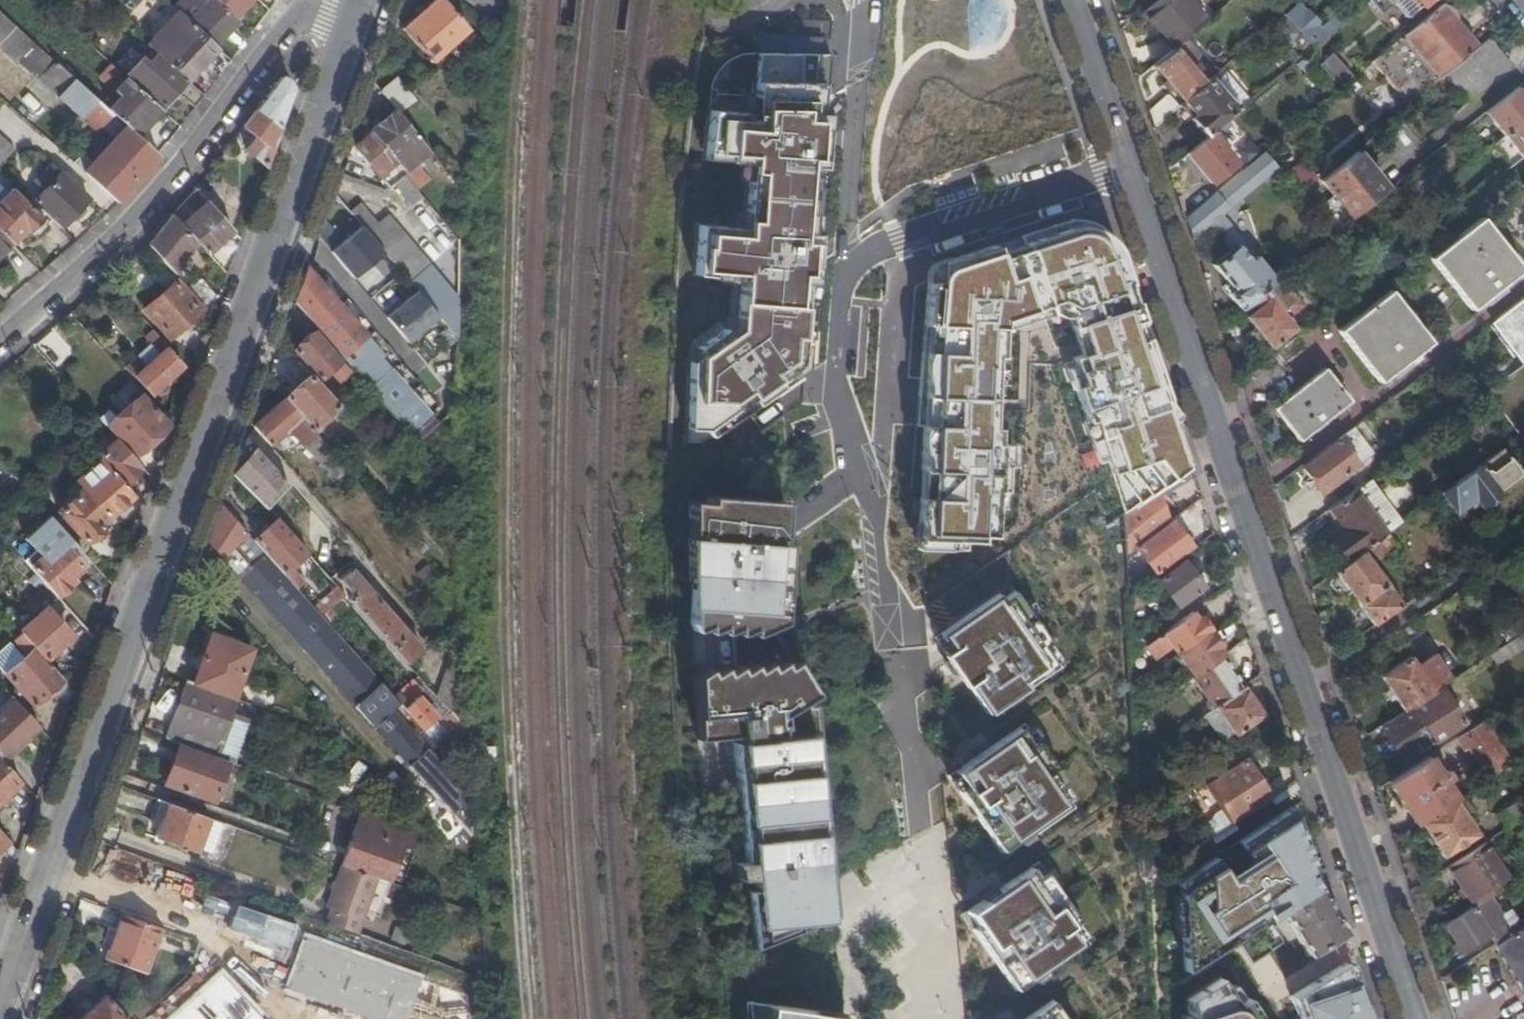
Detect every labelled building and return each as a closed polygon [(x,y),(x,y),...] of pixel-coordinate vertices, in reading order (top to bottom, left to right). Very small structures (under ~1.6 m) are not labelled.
[(237,19),(233,15),(218,0),(208,0),(188,20),(213,43),(237,19)] [(247,0),(218,0),(233,15),(247,0)] [(442,0),(431,0),(401,28),(431,62),(467,28),(442,0)] [(1140,11),(1171,49),(1173,47),(1203,22),(1185,0),(1153,0),(1151,2),(1140,11)] [(1408,11),(1420,2),(1418,0),(1399,0),(1408,11)] [(1286,13),(1284,15),(1312,46),(1337,25),(1330,17),(1317,28),(1315,26),(1318,23),(1307,11),(1304,13),(1296,4),(1286,13)] [(1446,71),(1476,47),(1440,4),(1420,20),(1394,42),(1371,61),(1407,104),(1446,71)] [(153,48),(170,64),(186,78),(215,45),(213,43),(188,20),(178,10),(157,34),(161,38),(153,48)] [(1412,10),(1385,32),(1394,42),(1420,20),(1412,10)] [(117,202),(158,154),(136,134),(108,109),(0,11),(0,47),(9,55),(35,75),(96,130),(101,126),(115,137),(99,153),(95,149),(91,154),(95,158),(92,162),(81,153),(72,162),(117,202)] [(148,44),(153,48),(161,38),(157,34),(148,44)] [(1512,68),(1488,37),(1476,47),(1446,71),(1471,102),(1512,68)] [(1171,49),(1151,65),(1183,101),(1204,83),(1173,47),(1171,49)] [(1337,51),(1321,58),(1332,82),(1348,75),(1337,51)] [(691,353),(689,429),(710,436),(805,368),(830,54),(753,52),(731,58),(717,71),(709,88),(709,108),(702,159),(747,162),(741,227),(696,224),(692,273),(739,277),(737,318),(730,324),(691,353)] [(1304,56),(1296,63),(1305,73),(1313,66),(1304,56)] [(108,109),(136,134),(148,120),(151,122),(155,120),(159,116),(161,111),(159,109),(160,108),(143,92),(111,63),(99,77),(120,95),(108,109)] [(175,90),(194,107),(204,94),(186,78),(170,64),(164,70),(161,67),(156,71),(160,75),(147,90),(162,104),(175,90)] [(256,108),(278,126),(291,88),(287,79),(284,78),(280,76),(256,108)] [(397,76),(380,90),(395,109),(398,113),(416,100),(397,76)] [(1204,83),(1183,101),(1194,114),(1190,118),(1205,136),(1222,121),(1236,110),(1209,78),(1204,83)] [(1523,117),(1523,94),(1517,86),(1486,111),(1503,134),(1523,117)] [(1165,95),(1147,109),(1154,126),(1177,106),(1168,95),(1165,95)] [(1194,114),(1183,101),(1178,105),(1190,118),(1194,114)] [(264,165),(278,126),(256,108),(243,126),(255,135),(245,148),(264,165)] [(398,113),(395,109),(369,131),(371,133),(397,165),(401,171),(415,160),(427,150),(398,113)] [(1523,155),(1523,117),(1503,134),(1494,141),(1512,164),(1523,155)] [(1205,136),(1186,151),(1212,181),(1234,162),(1213,137),(1227,126),(1222,121),(1205,136)] [(397,165),(371,133),(356,145),(357,148),(388,187),(393,183),(404,174),(401,171),(397,165)] [(17,152),(0,137),(0,170),(17,152)] [(1243,168),(1256,183),(1276,166),(1263,151),(1243,168)] [(1357,151),(1321,181),(1333,196),(1337,193),(1353,212),(1385,185),(1357,151)] [(415,160),(401,171),(404,174),(417,191),(431,180),(415,160)] [(31,201),(60,228),(88,198),(51,164),(41,175),(49,183),(31,201)] [(1287,179),(1298,193),(1314,180),(1303,166),(1287,179)] [(1223,184),(1236,200),(1256,183),(1243,168),(1223,184)] [(404,174),(393,183),(411,207),(423,197),(417,191),(404,174)] [(1223,184),(1184,216),(1191,238),(1207,224),(1220,213),(1236,200),(1223,184)] [(10,243),(26,228),(37,238),(48,227),(41,220),(43,218),(11,188),(0,198),(0,233),(10,243)] [(225,273),(238,237),(195,189),(184,201),(193,212),(180,224),(194,239),(225,273)] [(242,210),(232,198),(221,208),(231,220),(242,210)] [(361,203),(350,212),(360,224),(384,252),(417,291),(438,315),(457,338),(457,305),(435,279),(439,275),(388,214),(378,222),(361,203)] [(1249,259),(1254,255),(1220,213),(1207,224),(1228,249),(1236,243),(1249,259)] [(171,268),(194,239),(180,224),(171,215),(148,244),(171,268)] [(1520,269),(1481,218),(1432,257),(1471,308),(1520,269)] [(1064,222),(929,268),(918,397),(928,398),(926,537),(996,540),(996,488),(1006,488),(1007,442),(996,442),(1000,329),(1056,311),(1069,318),(1082,354),(1072,359),(1123,511),(1189,461),(1116,248),(1103,232),(1090,222),(1064,222)] [(384,252),(360,224),(330,250),(353,277),(361,271),(362,272),(384,252)] [(10,243),(0,233),(0,252),(10,243)] [(1228,249),(1212,262),(1232,288),(1226,293),(1240,309),(1242,308),(1275,281),(1254,255),(1249,259),(1236,243),(1228,249)] [(382,355),(306,269),(294,302),(420,445),(454,483),(456,405),(437,422),(403,384),(379,357),(382,355)] [(211,313),(217,295),(200,275),(187,286),(211,313)] [(1275,281),(1242,308),(1246,313),(1244,315),(1270,347),(1294,327),(1286,317),(1297,308),(1292,301),(1296,297),(1280,277),(1275,281)] [(201,309),(176,280),(144,308),(168,337),(201,309)] [(1390,290),(1339,329),(1378,380),(1429,340),(1390,290)] [(438,315),(417,291),(393,312),(392,311),(385,316),(408,342),(438,315)] [(1493,318),(1523,359),(1523,295),(1493,318)] [(150,394),(182,363),(153,331),(144,339),(150,346),(127,367),(150,394)] [(340,361),(313,332),(293,350),(319,380),(340,361)] [(1295,335),(1276,351),(1284,361),(1303,345),(1295,335)] [(1349,400),(1324,369),(1274,408),(1298,439),(1349,400)] [(338,406),(310,374),(284,398),(312,429),(338,406)] [(165,441),(171,426),(167,424),(141,396),(143,394),(131,381),(116,395),(128,408),(116,418),(108,410),(99,419),(113,434),(131,455),(152,437),(155,441),(159,438),(165,441)] [(312,429),(284,398),(253,426),(270,445),(289,428),(322,466),(335,455),(312,429)] [(137,462),(131,455),(113,434),(105,440),(108,444),(98,454),(101,458),(124,483),(137,471),(133,466),(137,462)] [(108,444),(105,440),(102,437),(91,447),(98,454),(108,444)] [(282,478),(245,437),(232,474),(264,505),(271,496),(268,493),(282,478)] [(1336,437),(1302,463),(1304,466),(1303,469),(1310,478),(1313,477),(1323,490),(1357,464),(1336,437)] [(1055,439),(1053,477),(1079,478),(1081,440),(1055,439)] [(1489,456),(1441,492),(1455,510),(1474,496),(1480,504),(1497,492),(1481,471),(1484,469),(1493,462),(1489,456)] [(1484,469),(1481,471),(1497,492),(1521,473),(1509,457),(1490,471),(1489,469),(1488,469),(1486,469),(1484,469)] [(101,523),(133,494),(124,483),(101,458),(76,480),(83,488),(72,498),(58,511),(85,541),(103,525),(101,523)] [(1370,478),(1355,489),(1387,532),(1401,521),(1370,478)] [(65,490),(72,498),(83,488),(76,480),(65,490)] [(1149,491),(1123,511),(1125,552),(1134,545),(1168,520),(1155,486),(1149,491)] [(1355,489),(1331,506),(1346,527),(1332,538),(1348,560),(1362,550),(1367,547),(1387,532),(1355,489)] [(252,526),(225,494),(221,505),(246,532),(252,526)] [(693,589),(691,623),(695,631),(707,626),(710,632),(721,627),(724,633),(733,629),(735,666),(725,672),(721,666),(710,673),(706,668),(693,676),(699,740),(734,737),(743,837),(745,860),(745,862),(735,863),(737,878),(747,877),(753,947),(798,930),(796,917),(832,914),(812,704),(805,704),(804,698),(813,693),(774,630),(775,625),(783,622),(787,544),(781,544),(783,500),(708,496),(708,502),(691,501),(687,584),(700,584),(700,589),(693,589)] [(246,532),(221,505),(207,543),(238,576),(263,551),(252,540),(246,532)] [(29,534),(46,553),(51,558),(64,546),(68,550),(78,541),(52,513),(29,534)] [(306,551),(276,518),(252,540),(263,551),(282,573),(288,568),(306,551)] [(1192,546),(1171,518),(1168,520),(1134,545),(1156,573),(1192,546)] [(1395,543),(1387,532),(1367,547),(1375,558),(1395,543)] [(30,566),(56,596),(72,582),(67,576),(80,564),(68,550),(64,546),(51,558),(46,553),(30,566)] [(1345,585),(1373,625),(1403,605),(1362,550),(1348,560),(1327,576),(1329,579),(1328,581),(1328,584),(1330,587),(1332,588),(1336,588),(1337,591),(1345,585)] [(263,551),(238,576),(368,721),(394,697),(393,697),(393,696),(321,616),(314,608),(297,589),(282,573),(263,551)] [(58,640),(79,621),(56,596),(30,566),(20,555),(6,568),(33,598),(35,595),(45,606),(19,630),(21,632),(45,659),(61,643),(58,640)] [(1201,585),(1183,560),(1157,580),(1176,605),(1201,585)] [(288,568),(282,573),(297,589),(302,585),(288,568)] [(380,634),(401,657),(415,644),(407,635),(408,634),(349,568),(343,575),(338,579),(351,594),(350,600),(380,634)] [(338,586),(314,608),(321,616),(342,597),(345,594),(338,586)] [(996,587),(944,623),(989,700),(1027,677),(1021,672),(1043,656),(996,587)] [(1200,615),(1194,607),(1190,611),(1195,618),(1200,615)] [(1195,618),(1190,611),(1163,630),(1144,644),(1153,656),(1170,644),(1177,652),(1209,628),(1200,615),(1195,618)] [(194,665),(199,667),(208,640),(210,634),(212,629),(207,627),(194,665)] [(1219,643),(1209,628),(1177,652),(1193,674),(1221,654),(1216,646),(1219,643)] [(239,639),(212,629),(210,634),(227,639),(237,643),(239,639)] [(56,699),(70,686),(45,659),(21,632),(13,639),(26,654),(4,674),(32,705),(49,691),(56,699)] [(1504,644),(1490,653),(1495,661),(1523,643),(1523,637),(1521,633),(1504,644)] [(210,634),(208,640),(224,646),(227,639),(210,634)] [(199,667),(193,684),(232,699),(249,653),(251,648),(237,643),(227,639),(224,646),(208,640),(199,667)] [(450,711),(467,730),(463,670),(446,651),(432,692),(450,711)] [(232,699),(234,699),(236,700),(253,654),(249,653),(232,699)] [(1242,684),(1221,654),(1193,674),(1191,676),(1211,705),(1242,684)] [(1380,675),(1403,710),(1408,706),(1439,686),(1449,680),(1432,655),(1415,666),(1409,656),(1380,675)] [(393,697),(394,697),(399,703),(423,729),(436,717),(417,695),(423,690),(413,679),(393,697)] [(185,682),(170,724),(164,738),(233,762),(248,719),(229,712),(234,699),(232,699),(193,684),(185,682)] [(1261,713),(1242,684),(1211,705),(1203,711),(1220,736),(1230,729),(1233,733),(1261,713)] [(39,726),(2,685),(0,688),(0,742),(10,753),(28,737),(39,726)] [(1408,706),(1432,742),(1463,722),(1439,686),(1408,706)] [(394,697),(368,721),(374,727),(392,710),(399,703),(394,697)] [(1403,710),(1379,725),(1402,761),(1432,742),(1408,706),(1403,710)] [(392,710),(374,727),(449,811),(471,791),(470,782),(443,752),(436,759),(392,710)] [(442,718),(468,743),(467,730),(450,711),(442,718)] [(1481,720),(1448,742),(1452,747),(1458,743),(1463,749),(1467,746),(1488,777),(1509,764),(1481,720)] [(1007,727),(966,756),(980,777),(973,783),(980,795),(986,792),(1012,828),(1063,794),(1027,744),(1021,747),(1007,727)] [(10,753),(13,757),(31,741),(28,737),(10,753)] [(10,753),(0,742),(0,757),(2,760),(10,753)] [(213,802),(228,761),(178,744),(163,784),(213,802)] [(5,764),(13,757),(10,753),(2,760),(5,764)] [(1427,756),(1387,781),(1414,824),(1419,821),(1454,799),(1443,781),(1449,778),(1444,769),(1438,773),(1427,756)] [(21,780),(5,764),(2,760),(0,757),(0,799),(21,780)] [(1210,834),(1269,795),(1244,757),(1195,789),(1212,814),(1202,821),(1210,834)] [(1454,799),(1419,821),(1441,856),(1476,834),(1457,804),(1462,801),(1458,796),(1454,799)] [(1505,828),(1523,816),(1523,797),(1523,796),(1496,813),(1505,828)] [(208,817),(157,799),(144,833),(178,845),(183,847),(196,852),(208,817)] [(1279,909),(1317,885),(1290,806),(1179,879),(1187,970),(1279,909)] [(356,827),(342,864),(378,877),(390,881),(403,844),(409,846),(415,831),(365,814),(360,828),(356,827)] [(223,822),(208,817),(196,852),(211,857),(223,822)] [(745,860),(743,837),(733,838),(735,861),(745,860)] [(1485,841),(1447,866),(1472,906),(1488,895),(1510,882),(1485,841)] [(1141,860),(1150,873),(1163,865),(1159,859),(1147,856),(1141,860)] [(327,923),(357,934),(378,877),(342,864),(327,906),(332,908),(327,923)] [(1021,870),(969,905),(994,940),(1003,935),(1026,971),(1080,936),(1069,921),(1073,918),(1059,899),(1047,908),(1021,870)] [(1308,953),(1345,930),(1317,885),(1279,909),(1289,925),(1284,928),(1287,932),(1292,929),(1308,953)] [(1472,906),(1443,925),(1461,952),(1488,935),(1494,943),(1515,929),(1503,910),(1500,912),(1488,895),(1472,906)] [(160,927),(121,913),(105,958),(144,972),(160,927)] [(1492,944),(1523,993),(1523,924),(1515,929),(1494,943),(1492,944)] [(335,940),(327,962),(337,965),(333,976),(322,1006),(358,1018),(380,956),(335,940)] [(1295,992),(1304,1018),(1363,1018),(1343,961),(1295,992)] [(337,965),(327,962),(323,973),(333,976),(337,965)] [(1221,978),(1188,998),(1190,1018),(1262,1018),(1249,999),(1245,1003),(1232,983),(1226,987),(1221,978)] [(76,1018),(127,1018),(103,993),(76,1018)] [(746,999),(748,1018),(846,1018),(846,1011),(746,999)] [(1022,1018),(1042,1018),(1036,1010),(1022,1018)]
